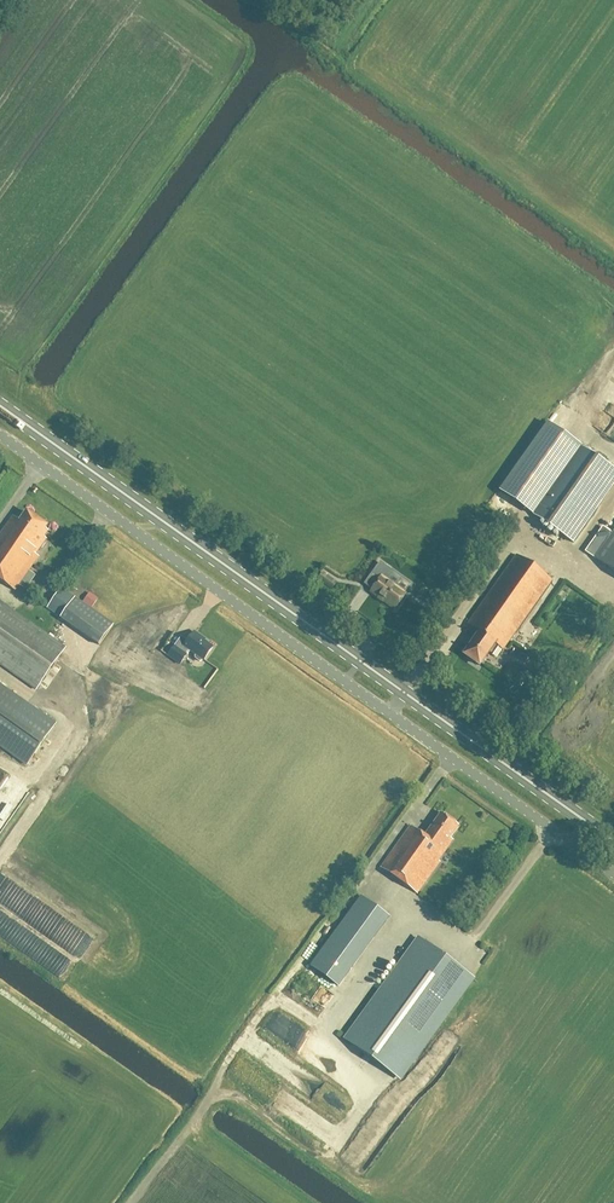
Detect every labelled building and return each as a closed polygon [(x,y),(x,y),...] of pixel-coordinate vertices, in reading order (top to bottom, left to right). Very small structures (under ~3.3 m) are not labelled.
[(502,491),(534,514),(566,537),(613,470),(550,424),(502,491)] [(0,534),(0,579),(14,589),(17,584),(28,570),(39,554),(36,552),(41,546),(42,547),(46,541),(45,540),(46,538),(45,537),(49,530),(45,528),(48,525),(43,522),(43,520),(40,517),(38,518),(27,510),(20,520),(13,515),(0,534)] [(596,558),(613,570),(613,533),(613,534),(603,526),(588,549),(598,556),(596,558)] [(465,654),(467,655),(467,657),(472,661),(474,660),(480,665),(489,652),(492,654),(499,645),(504,648),(552,580),(517,555),(468,623),(481,632),(465,654)] [(338,584),(323,574),(318,582),(332,592),(338,584)] [(396,608),(407,593),(383,576),(372,590),(396,608)] [(61,589),(48,608),(62,618),(75,599),(61,589)] [(37,689),(66,647),(4,603),(0,600),(0,663),(37,689)] [(204,659),(213,646),(202,638),(203,637),(195,631),(184,645),(204,659)] [(187,654),(176,645),(169,655),(180,664),(187,654)] [(29,763),(57,723),(27,702),(0,683),(0,742),(29,763)] [(438,860),(445,851),(453,839),(450,838),(458,826),(459,826),(459,825),(458,825),(442,813),(425,836),(411,826),(381,867),(417,893),(440,861),(438,860)] [(361,896),(311,964),(338,985),(389,916),(361,896)] [(399,1078),(472,977),(417,938),(398,965),(401,966),(347,1040),(399,1078)]
